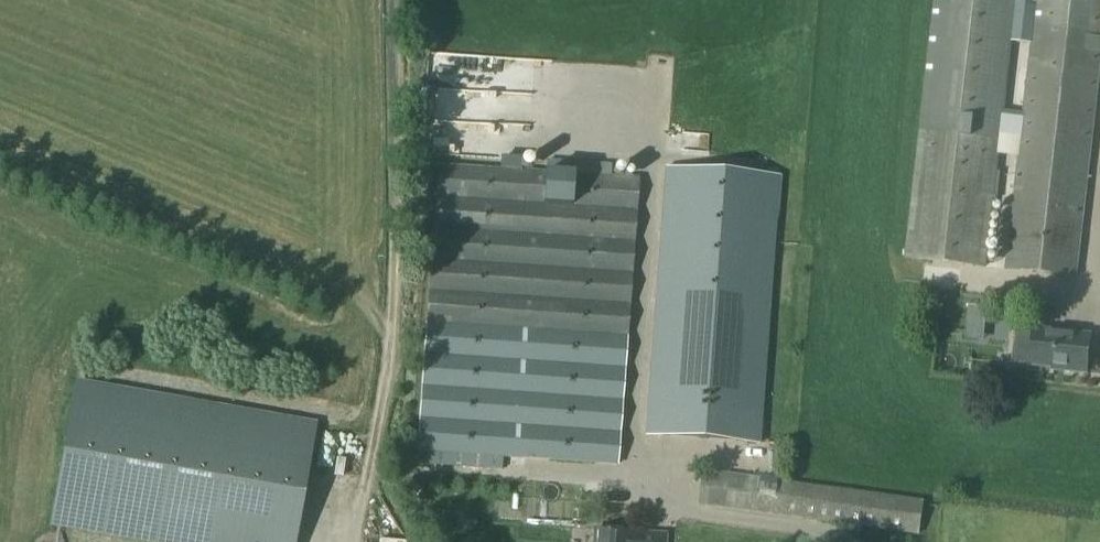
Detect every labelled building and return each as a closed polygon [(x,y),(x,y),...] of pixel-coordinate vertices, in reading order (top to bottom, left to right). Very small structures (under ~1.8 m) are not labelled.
[(907,259),(986,268),(1001,140),(1015,0),(937,0),(907,259)] [(1006,271),(1078,280),(1099,79),(1099,0),(1037,0),(1006,271)] [(512,83),(528,84),(529,55),(421,51),(420,86),(435,86),(435,106),(512,109),(512,83)] [(418,142),(519,145),(520,119),(419,115),(418,142)] [(417,453),(619,467),(639,179),(633,178),(632,169),(621,169),(621,177),(605,176),(605,165),(546,162),(546,171),(437,165),(417,453)] [(779,191),(665,183),(645,443),(761,452),(779,191)] [(965,340),(983,342),(987,309),(968,307),(965,340)] [(1053,370),(1087,374),(1091,337),(1035,331),(1031,366),(1053,369),(1053,370)] [(1091,367),(1099,369),(1099,349),(1095,348),(1091,367)] [(76,385),(50,523),(156,541),(294,541),(315,427),(76,385)] [(704,472),(699,507),(920,536),(925,501),(704,472)] [(666,536),(595,532),(594,541),(665,541),(666,536)]
